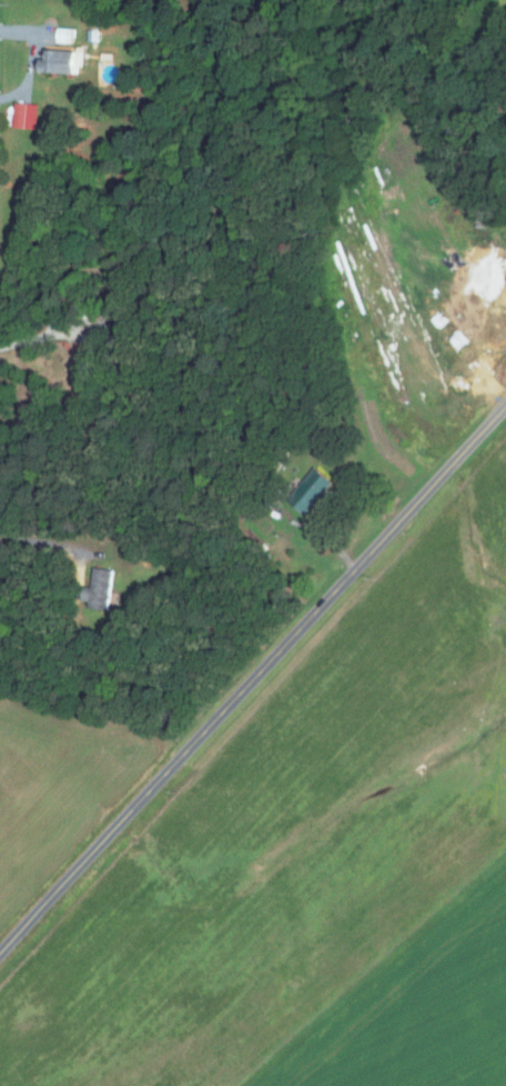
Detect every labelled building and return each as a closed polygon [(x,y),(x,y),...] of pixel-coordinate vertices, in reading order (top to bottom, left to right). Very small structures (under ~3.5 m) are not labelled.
[(70,29),(55,28),(54,42),(70,42),(70,29)] [(96,29),(86,30),(87,42),(97,42),(96,29)] [(82,66),(82,51),(44,50),(43,71),(73,73),(73,66),(82,66)] [(331,485),(313,468),(284,500),(302,516),(331,485)] [(104,611),(112,572),(91,568),(88,588),(80,587),(77,605),(104,611)]
